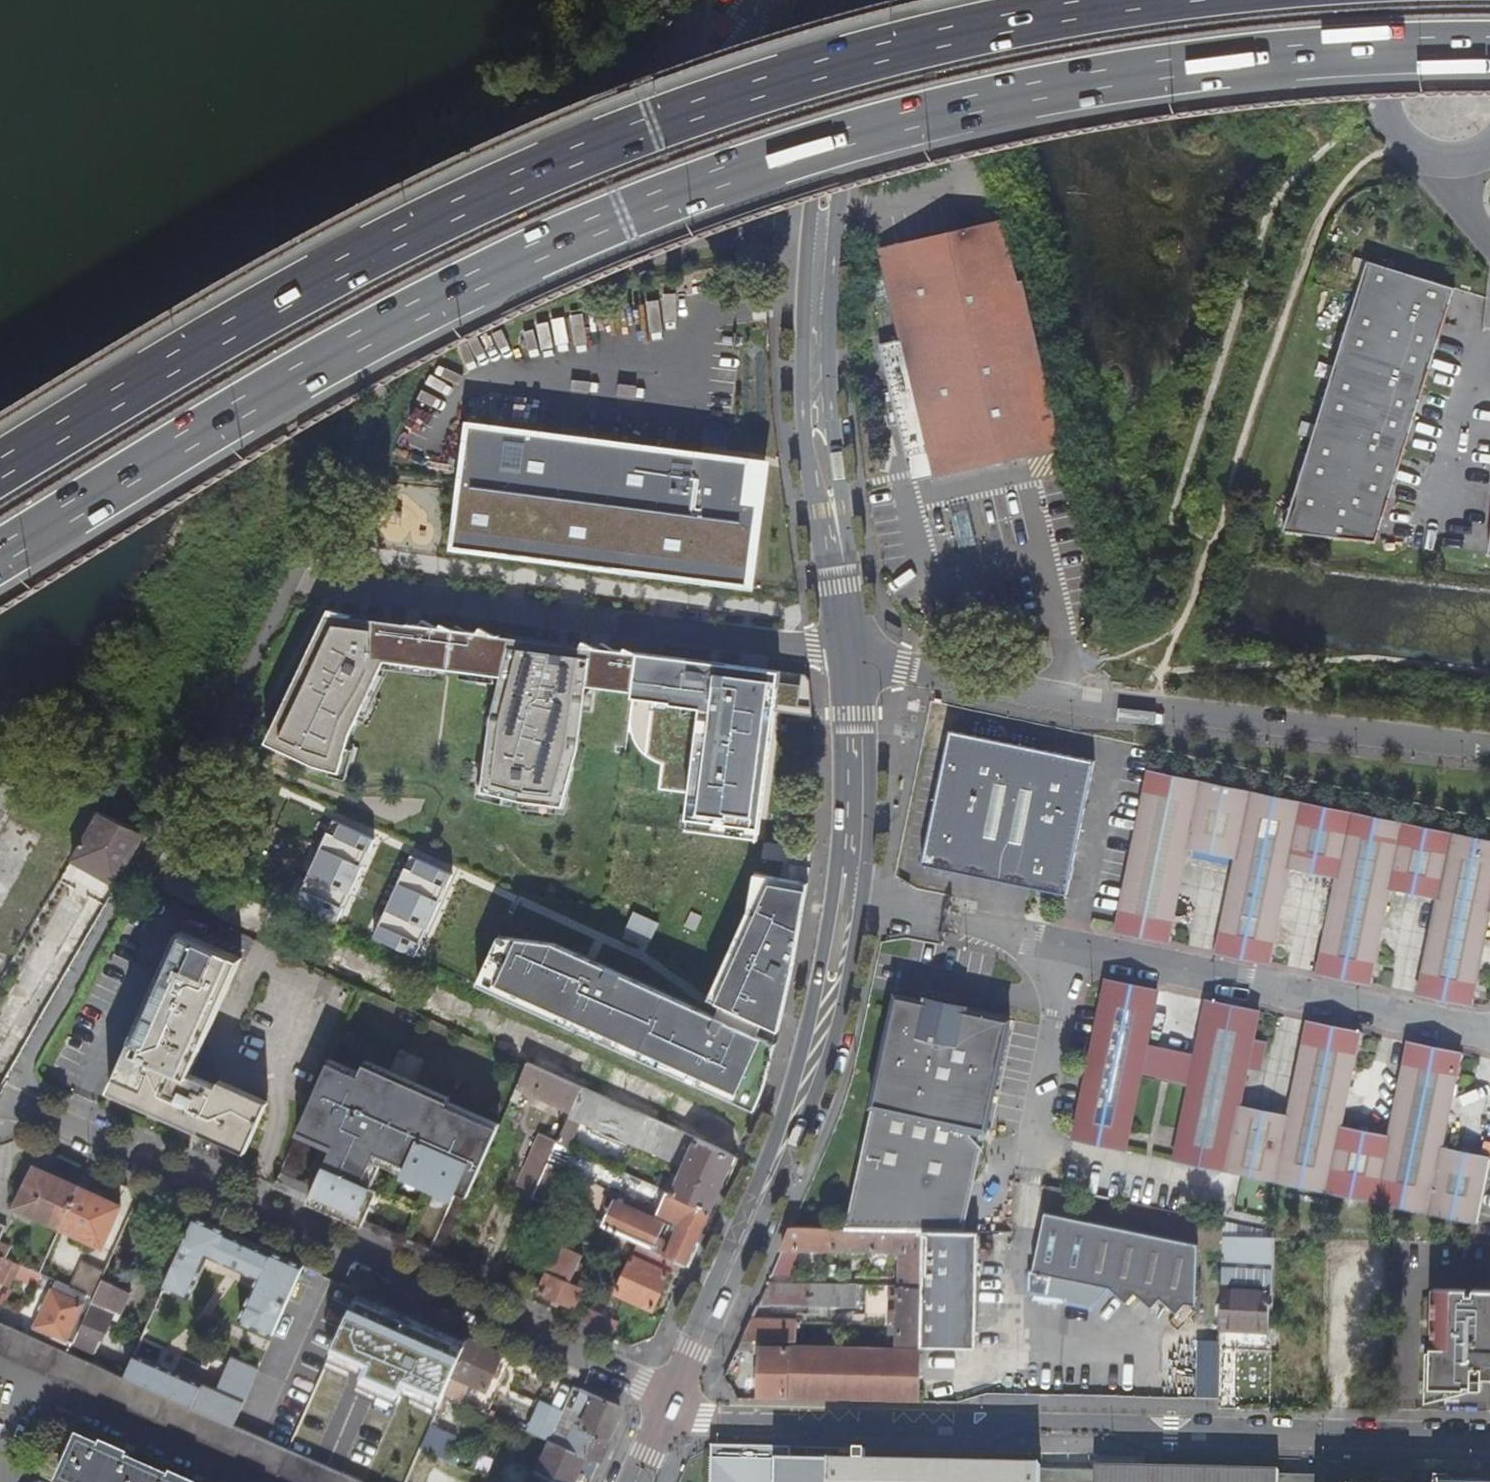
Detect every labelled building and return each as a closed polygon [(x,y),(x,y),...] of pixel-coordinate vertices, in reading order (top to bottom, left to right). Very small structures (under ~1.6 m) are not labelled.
[(1062,446),(1056,422),(1023,280),(1017,281),(999,218),(876,249),(926,452),(932,476),(1062,446)] [(1369,259),(1283,529),(1375,540),(1455,288),(1369,259)] [(759,586),(775,455),(470,418),(454,549),(759,586)] [(954,731),(926,865),(962,873),(966,854),(999,861),(995,880),(1000,881),(1005,862),(1037,868),(1032,888),(1070,895),(1098,762),(954,731)] [(1152,774),(1118,931),(1170,941),(1190,849),(1240,859),(1254,795),(1152,774)] [(0,826),(0,955),(12,962),(74,853),(117,878),(129,857),(142,834),(95,813),(91,820),(29,786),(11,817),(7,815),(0,826)] [(1240,859),(1220,952),(1271,963),(1291,867),(1340,878),(1353,815),(1254,795),(1240,859)] [(302,903),(347,917),(376,830),(330,815),(302,903)] [(1340,878),(1320,973),(1371,983),(1392,888),(1441,899),(1454,836),(1353,815),(1340,878)] [(1421,994),(1472,1004),(1489,923),(1489,844),(1454,836),(1441,899),(1421,994)] [(419,954),(456,870),(413,851),(376,935),(419,954)] [(966,854),(962,873),(995,880),(999,861),(966,854)] [(712,1001),(503,924),(479,990),(753,1092),(829,889),(763,864),(712,1001)] [(183,933),(136,1041),(131,1039),(111,1085),(180,1116),(175,1127),(198,1137),(200,1132),(203,1126),(225,1135),(231,1121),(226,1119),(240,1089),(218,1080),(215,1086),(189,1074),(240,958),(183,933)] [(1108,981),(1073,1140),(1125,1151),(1141,1076),(1191,1086),(1197,1058),(1147,1048),(1159,992),(1108,981)] [(897,996),(876,1090),(991,1114),(1012,1020),(949,1007),(936,1004),(897,996)] [(937,999),(936,1004),(949,1007),(950,1001),(937,999)] [(1209,1002),(1197,1058),(1191,1086),(1175,1162),(1275,1182),(1289,1118),(1241,1107),(1249,1070),(1260,1072),(1266,1043),(1255,1041),(1261,1013),(1209,1002)] [(1289,1118),(1275,1182),(1375,1203),(1389,1139),(1341,1129),(1361,1034),(1309,1023),(1289,1118)] [(1375,1203),(1478,1224),(1489,1166),(1489,1160),(1441,1150),(1461,1055),(1409,1044),(1389,1139),(1375,1203)] [(358,1074),(327,1060),(302,1115),(323,1124),(319,1131),(337,1139),(312,1194),(357,1214),(370,1185),(358,1180),(375,1143),(471,1186),(497,1126),(361,1066),(358,1074)] [(517,1082),(572,1106),(581,1086),(526,1061),(517,1082)] [(572,1106),(567,1116),(682,1167),(670,1193),(710,1211),(735,1155),(581,1086),(572,1106)] [(226,1119),(231,1121),(225,1135),(203,1126),(200,1132),(243,1151),(265,1100),(240,1089),(226,1119)] [(874,1106),(846,1228),(900,1229),(924,1230),(965,1231),(980,1161),(984,1147),(973,1136),(974,1126),(987,1129),(991,1114),(876,1090),(873,1105),(874,1106)] [(540,1133),(521,1180),(536,1187),(547,1161),(555,1143),(557,1140),(540,1133)] [(586,1138),(579,1153),(593,1160),(600,1145),(586,1138)] [(536,1187),(531,1197),(549,1205),(565,1168),(547,1161),(536,1187)] [(34,1167),(15,1207),(59,1227),(77,1186),(34,1167)] [(77,1186),(59,1227),(100,1246),(119,1205),(77,1186)] [(613,1201),(601,1229),(608,1232),(638,1245),(674,1262),(686,1267),(710,1211),(670,1193),(666,1191),(655,1215),(678,1225),(670,1243),(657,1237),(662,1224),(613,1201)] [(178,1209),(162,1242),(180,1251),(195,1217),(178,1209)] [(1046,1213),(1035,1271),(1031,1272),(1031,1293),(1068,1300),(1067,1304),(1094,1309),(1112,1288),(1114,1276),(1163,1287),(1161,1298),(1162,1298),(1187,1303),(1197,1305),(1199,1244),(1046,1213)] [(180,1251),(163,1288),(188,1299),(208,1257),(256,1279),(237,1321),(271,1336),(303,1265),(195,1217),(180,1251)] [(585,1221),(583,1228),(590,1231),(593,1225),(585,1221)] [(593,1225),(590,1231),(596,1234),(599,1228),(593,1225)] [(793,1227),(783,1249),(899,1253),(900,1229),(846,1228),(793,1227)] [(558,1245),(538,1292),(575,1308),(577,1304),(608,1232),(601,1229),(599,1228),(596,1234),(583,1264),(577,1262),(580,1254),(558,1245)] [(924,1230),(923,1289),(922,1346),(922,1348),(977,1348),(979,1231),(965,1231),(924,1230)] [(1274,1239),(1224,1238),(1224,1271),(1273,1272),(1274,1239)] [(638,1245),(616,1295),(653,1311),(674,1262),(638,1245)] [(5,1259),(9,1250),(0,1246),(0,1257),(5,1259)] [(8,1289),(15,1273),(19,1265),(5,1259),(0,1257),(0,1286),(8,1289)] [(81,1261),(69,1288),(93,1299),(105,1272),(81,1261)] [(19,1265),(15,1273),(26,1278),(30,1270),(19,1265)] [(93,1299),(73,1341),(78,1343),(94,1350),(107,1356),(123,1363),(131,1342),(104,1329),(112,1310),(121,1313),(134,1284),(105,1271),(105,1272),(93,1299)] [(1136,1293),(1152,1307),(1161,1298),(1163,1287),(1114,1276),(1112,1288),(1127,1302),(1136,1293)] [(769,1284),(768,1304),(850,1306),(850,1286),(769,1284)] [(900,1288),(899,1346),(922,1346),(923,1289),(900,1288)] [(359,1290),(326,1364),(342,1371),(348,1357),(355,1361),(361,1348),(365,1339),(382,1347),(399,1308),(359,1290)] [(1223,1290),(1222,1324),(1232,1324),(1232,1328),(1270,1329),(1271,1292),(1223,1290)] [(51,1292),(35,1326),(65,1340),(80,1305),(51,1292)] [(1436,1295),(1435,1323),(1442,1323),(1442,1330),(1435,1329),(1434,1349),(1430,1349),(1429,1355),(1424,1355),(1425,1409),(1483,1394),(1484,1383),(1489,1383),(1489,1296),(1436,1295)] [(1162,1298),(1178,1313),(1187,1303),(1162,1298)] [(575,1308),(571,1318),(612,1337),(618,1322),(577,1304),(575,1308)] [(426,1320),(414,1348),(428,1355),(425,1363),(437,1368),(440,1360),(450,1364),(462,1336),(426,1320)] [(751,1321),(741,1343),(752,1343),(796,1343),(796,1321),(751,1321)] [(287,1481),(357,1481),(343,1476),(327,1468),(287,1450),(234,1427),(191,1408),(124,1377),(103,1367),(89,1361),(73,1354),(68,1352),(0,1322),(0,1354),(287,1481)] [(1188,1335),(1186,1399),(1220,1400),(1222,1335),(1188,1335)] [(361,1348),(378,1356),(382,1347),(365,1339),(361,1348)] [(468,1339),(444,1394),(461,1402),(469,1383),(485,1390),(502,1354),(468,1339)] [(73,1341),(68,1352),(73,1354),(78,1343),(73,1341)] [(760,1347),(759,1397),(920,1401),(921,1350),(899,1350),(760,1347)] [(94,1350),(89,1361),(103,1367),(107,1356),(94,1350)] [(216,1392),(201,1385),(191,1408),(234,1427),(260,1369),(232,1356),(216,1392)] [(124,1377),(191,1408),(201,1385),(133,1357),(124,1377)] [(349,1374),(355,1361),(348,1357),(342,1371),(349,1374)] [(589,1410),(581,1427),(609,1439),(619,1416),(617,1406),(581,1389),(574,1403),(589,1410)] [(426,1390),(414,1420),(429,1427),(442,1397),(426,1390)] [(542,1404),(529,1432),(539,1437),(550,1441),(555,1431),(561,1418),(563,1413),(542,1404)] [(550,1441),(586,1457),(598,1463),(609,1439),(581,1427),(577,1425),(571,1439),(555,1431),(550,1441)] [(60,1481),(170,1481),(79,1441),(60,1481)] [(339,1441),(327,1468),(343,1476),(355,1448),(339,1441)] [(536,1471),(560,1481),(575,1481),(586,1457),(550,1441),(547,1448),(536,1471)] [(343,1476),(357,1481),(383,1481),(386,1475),(392,1463),(356,1446),(355,1448),(343,1476)] [(779,1481),(1044,1481),(1044,1479),(1044,1464),(1044,1461),(780,1455),(779,1481)] [(1099,1480),(1099,1481),(1282,1481),(1282,1470),(1282,1466),(1100,1462),(1100,1466),(1099,1480)] [(1044,1464),(1044,1479),(1099,1480),(1100,1466),(1044,1464)] [(1282,1481),(1321,1481),(1321,1471),(1282,1470),(1282,1481)]
